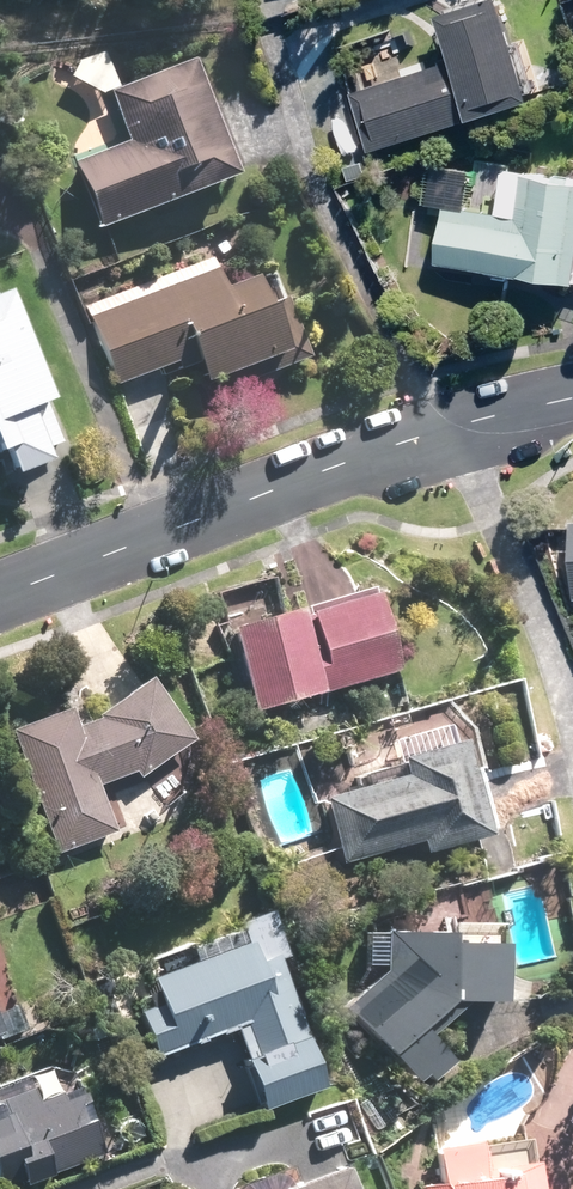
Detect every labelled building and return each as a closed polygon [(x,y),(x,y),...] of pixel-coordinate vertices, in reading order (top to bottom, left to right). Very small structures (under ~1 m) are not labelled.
[(509,0),(458,0),(441,5),(457,59),(354,95),(371,150),(540,91),(509,0)] [(95,227),(239,175),(196,58),(107,90),(126,143),(72,162),(95,227)] [(572,277),(572,173),(528,167),(522,212),(446,202),(439,260),(572,277)] [(215,266),(88,317),(113,384),(191,358),(202,378),(285,344),(255,277),(221,287),(215,266)] [(9,289),(0,292),(0,455),(8,478),(54,460),(31,407),(53,394),(9,289)] [(369,589),(239,630),(263,705),(393,664),(369,589)] [(141,679),(99,713),(104,720),(75,730),(70,716),(18,735),(59,846),(111,827),(94,782),(140,765),(145,772),(188,739),(141,679)] [(483,828),(458,745),(404,761),(409,775),(335,797),(351,850),(424,829),(429,844),(483,828)] [(502,946),(442,946),(442,934),(389,934),(389,970),(351,1006),(390,1046),(442,997),(442,990),(502,990),(502,946)] [(247,944),(159,978),(168,1002),(146,1010),(160,1048),(237,1018),(269,1099),(321,1078),(276,960),(256,968),(247,944)] [(447,1059),(421,1032),(397,1055),(417,1076),(426,1068),(431,1074),(447,1059)] [(0,1104),(0,1177),(3,1185),(98,1152),(72,1079),(0,1104)] [(441,1153),(448,1188),(532,1188),(523,1138),(441,1153)] [(299,1188),(342,1188),(336,1174),(299,1188)]
